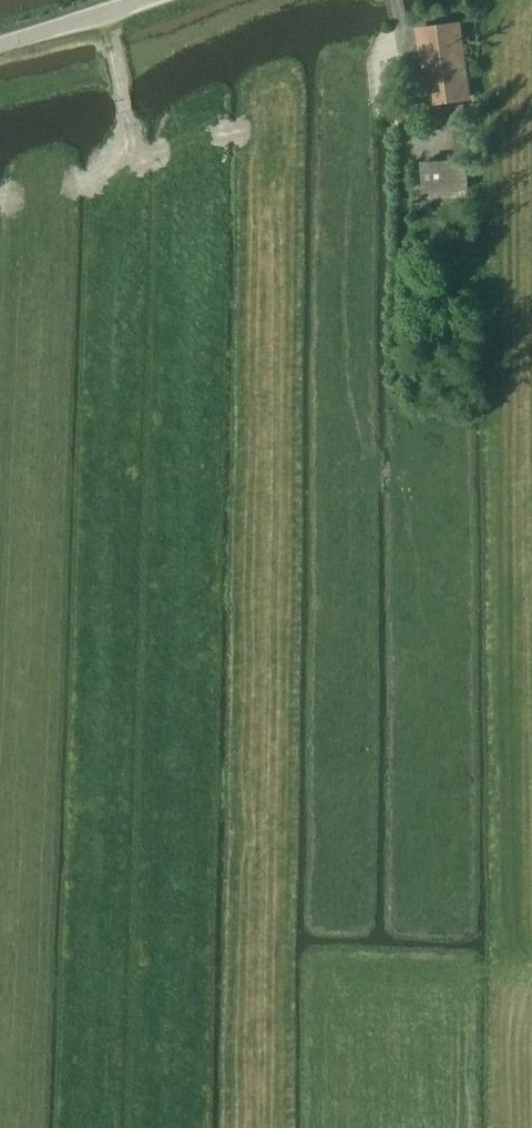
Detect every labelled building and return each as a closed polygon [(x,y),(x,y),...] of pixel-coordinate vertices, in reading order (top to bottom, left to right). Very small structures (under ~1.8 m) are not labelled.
[(420,29),(430,103),(468,97),(458,24),(420,29)]
